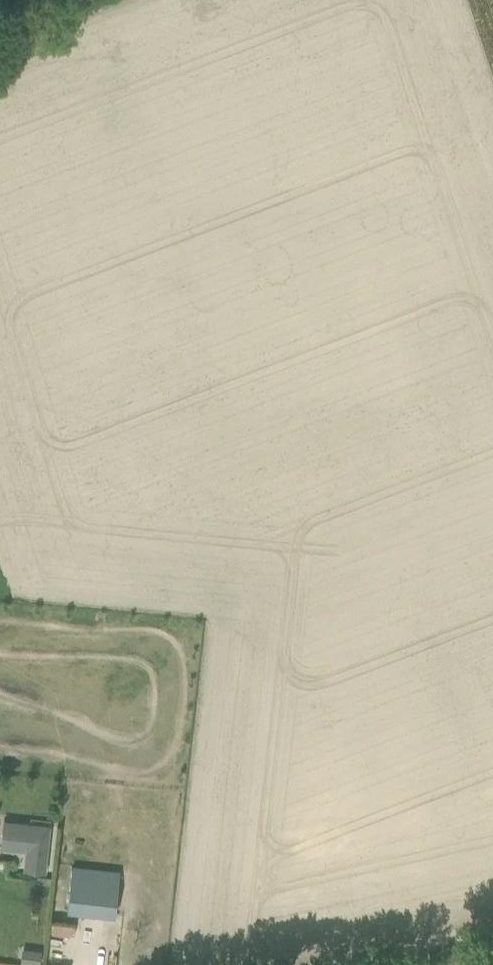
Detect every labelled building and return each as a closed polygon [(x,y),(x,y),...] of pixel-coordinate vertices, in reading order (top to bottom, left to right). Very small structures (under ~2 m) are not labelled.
[(49,826),(3,822),(1,847),(37,851),(35,866),(44,867),(43,872),(44,872),(49,826)] [(115,915),(119,872),(72,867),(67,910),(115,915)] [(22,950),(21,962),(39,964),(40,951),(22,950)]
